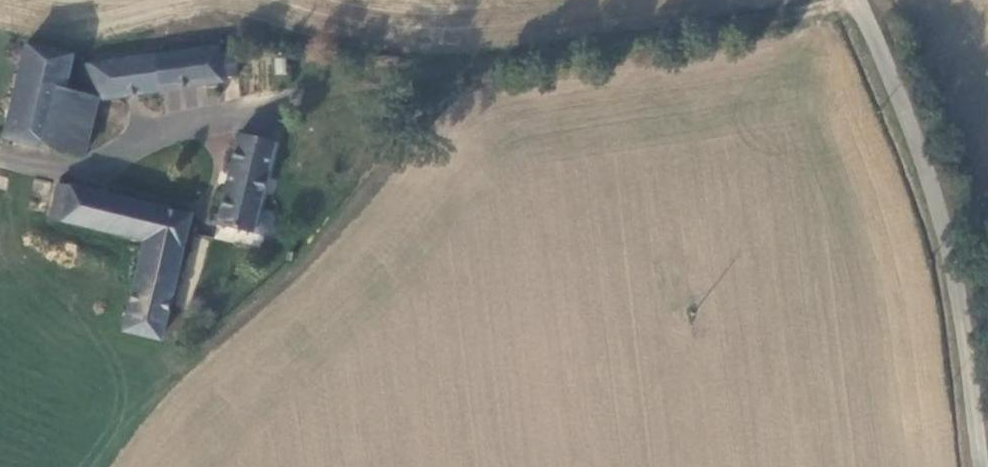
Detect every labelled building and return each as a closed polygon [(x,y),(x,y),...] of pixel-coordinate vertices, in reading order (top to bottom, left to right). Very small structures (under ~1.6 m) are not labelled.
[(28,46),(6,139),(47,151),(48,149),(61,94),(69,55),(28,46)] [(225,84),(219,47),(83,69),(86,98),(87,105),(97,104),(152,95),(176,91),(225,84)] [(83,58),(69,55),(61,94),(86,98),(83,69),(83,58)] [(178,108),(176,91),(152,95),(156,111),(178,108)] [(61,94),(48,149),(84,158),(97,104),(87,105),(86,98),(61,94)] [(242,139),(221,227),(257,235),(276,144),(242,139)] [(124,334),(161,343),(191,218),(12,174),(5,201),(27,205),(26,214),(144,243),(124,334)]
